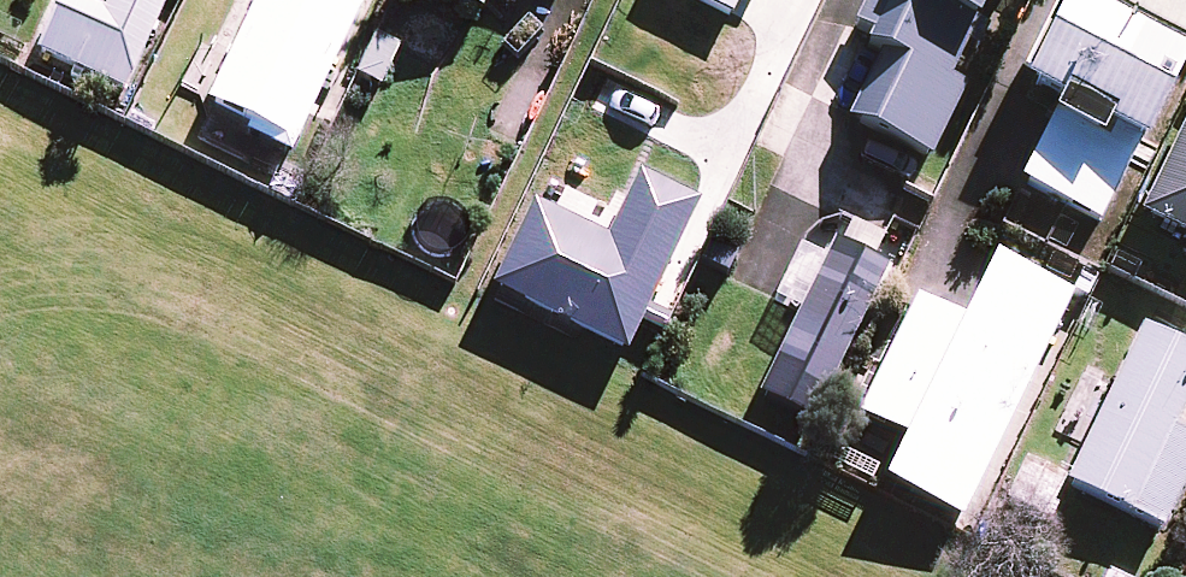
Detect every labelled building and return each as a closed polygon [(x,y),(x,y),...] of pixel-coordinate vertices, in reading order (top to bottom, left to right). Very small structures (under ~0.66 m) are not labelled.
[(177,0),(55,0),(31,49),(131,96),(177,0)] [(220,99),(252,115),(246,127),(301,154),(377,0),(269,0),(220,99)] [(481,11),(486,0),(459,0),(481,11)] [(640,4),(691,31),(706,4),(730,17),(739,0),(642,0),(640,4)] [(990,0),(869,0),(858,28),(870,33),(865,48),(875,52),(848,125),(930,157),(990,0)] [(1158,141),(1185,84),(1185,12),(1162,0),(1077,0),(1037,81),(1158,141)] [(401,40),(374,29),(353,78),(380,89),(401,40)] [(1152,213),(1185,229),(1185,142),(1152,213)] [(608,250),(533,213),(492,297),(625,363),(698,214),(640,185),(608,250)] [(746,246),(712,227),(693,260),(727,279),(746,246)] [(885,274),(830,248),(781,350),(836,376),(885,274)] [(1071,296),(997,260),(965,324),(917,301),(861,416),(908,439),(886,483),(961,519),(1071,296)] [(1185,419),(1185,352),(1179,348),(1185,334),(1150,316),(1068,483),(1161,529),(1185,480),(1185,434),(1180,431),(1185,419)]
